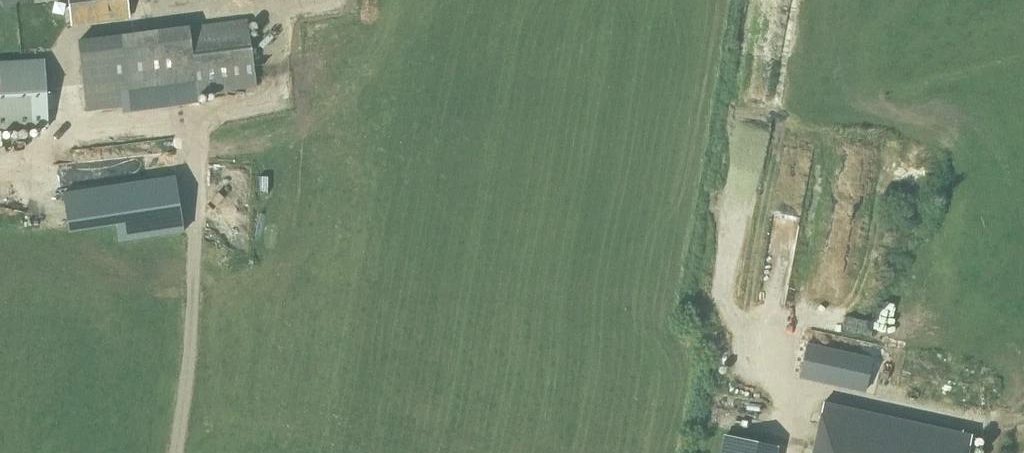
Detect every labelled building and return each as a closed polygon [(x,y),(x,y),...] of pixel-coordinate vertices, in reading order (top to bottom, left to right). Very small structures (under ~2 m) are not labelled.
[(20,0),(0,0),(0,1),(6,10),(20,0)] [(72,25),(129,18),(127,0),(68,0),(72,25)] [(87,111),(96,110),(198,96),(197,94),(256,87),(248,20),(188,28),(188,27),(78,42),(87,111)] [(46,95),(44,61),(0,63),(0,132),(48,129),(46,95)] [(808,345),(800,379),(865,393),(873,359),(808,345)] [(952,433),(823,404),(812,452),(948,452),(952,433)] [(724,436),(721,452),(771,452),(772,447),(724,436)]
